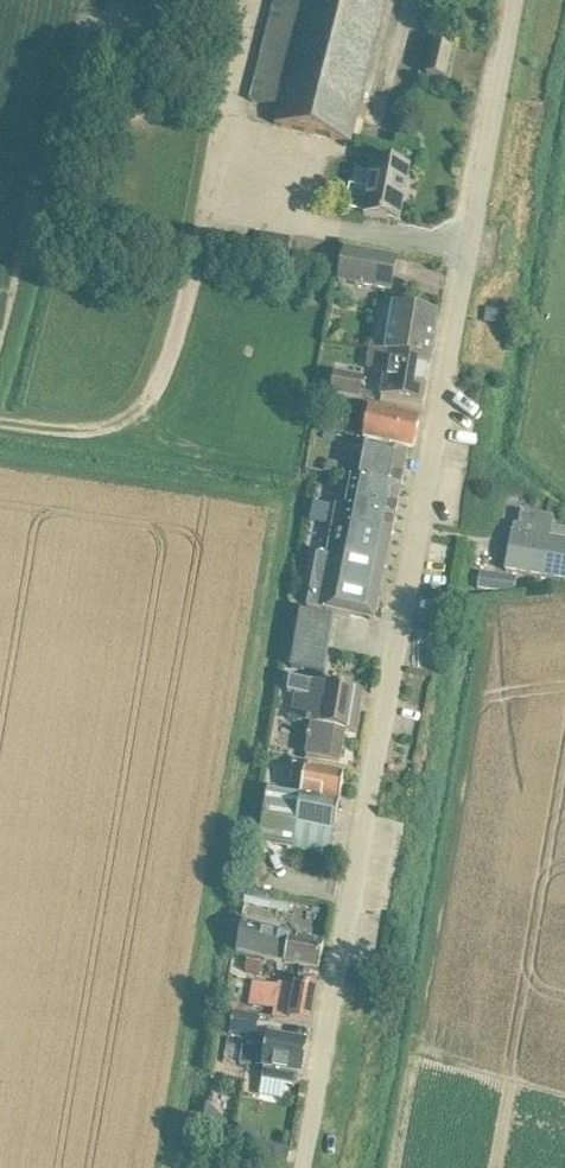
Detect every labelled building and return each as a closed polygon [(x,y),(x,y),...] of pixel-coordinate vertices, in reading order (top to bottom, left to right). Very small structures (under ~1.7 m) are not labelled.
[(277,125),(351,144),(387,0),(308,0),(277,125)] [(445,80),(452,49),(434,45),(427,75),(445,80)] [(400,221),(410,167),(375,160),(364,214),(400,221)] [(391,291),(394,276),(397,259),(346,249),(340,281),(391,291)] [(430,361),(438,315),(397,308),(391,347),(375,344),(373,351),(430,361)] [(423,402),(430,361),(373,351),(370,370),(385,372),(381,395),(423,402)] [(360,400),(364,378),(334,374),(331,395),(360,400)] [(414,447),(420,416),(372,407),(366,438),(414,447)] [(400,488),(407,455),(384,451),(365,448),(363,460),(353,458),(349,478),(400,488)] [(400,488),(349,478),(342,476),(327,558),(315,555),(305,608),(374,621),(400,488)] [(544,516),(521,512),(517,533),(513,532),(507,571),(530,575),(564,581),(564,541),(551,539),(554,518),(544,516)] [(524,578),(487,572),(484,586),(522,592),(524,578)] [(324,675),(334,619),(302,613),(292,670),(324,675)] [(357,714),(361,693),(353,692),(354,691),(289,680),(287,694),(294,696),(290,721),(311,724),(306,755),(340,761),(345,730),(347,730),(350,713),(357,714)] [(344,774),(321,770),(293,765),(289,787),(302,789),(300,799),(266,793),(258,846),(292,852),(306,854),(330,858),(334,832),(344,774)] [(319,970),(324,945),(291,938),(292,935),(242,925),(236,953),(285,963),(319,970)] [(261,971),(263,962),(242,958),(241,967),(261,971)] [(250,1004),(267,1007),(275,1008),(273,1018),(291,1021),(291,1020),(311,1024),(317,988),(295,984),(295,985),(279,983),(279,986),(259,982),(258,986),(253,985),(250,1004)] [(229,1004),(227,1014),(235,1015),(240,1016),(249,1018),(251,1012),(241,1010),(242,1007),(229,1004)] [(257,1043),(261,1020),(249,1018),(240,1016),(235,1015),(230,1038),(257,1043)] [(265,1068),(263,1080),(296,1086),(298,1074),(302,1075),(308,1042),(268,1035),(262,1068),(265,1068)] [(207,1104),(202,1137),(225,1141),(228,1122),(209,1105),(207,1104)] [(269,1147),(266,1162),(287,1166),(290,1151),(269,1147)]
